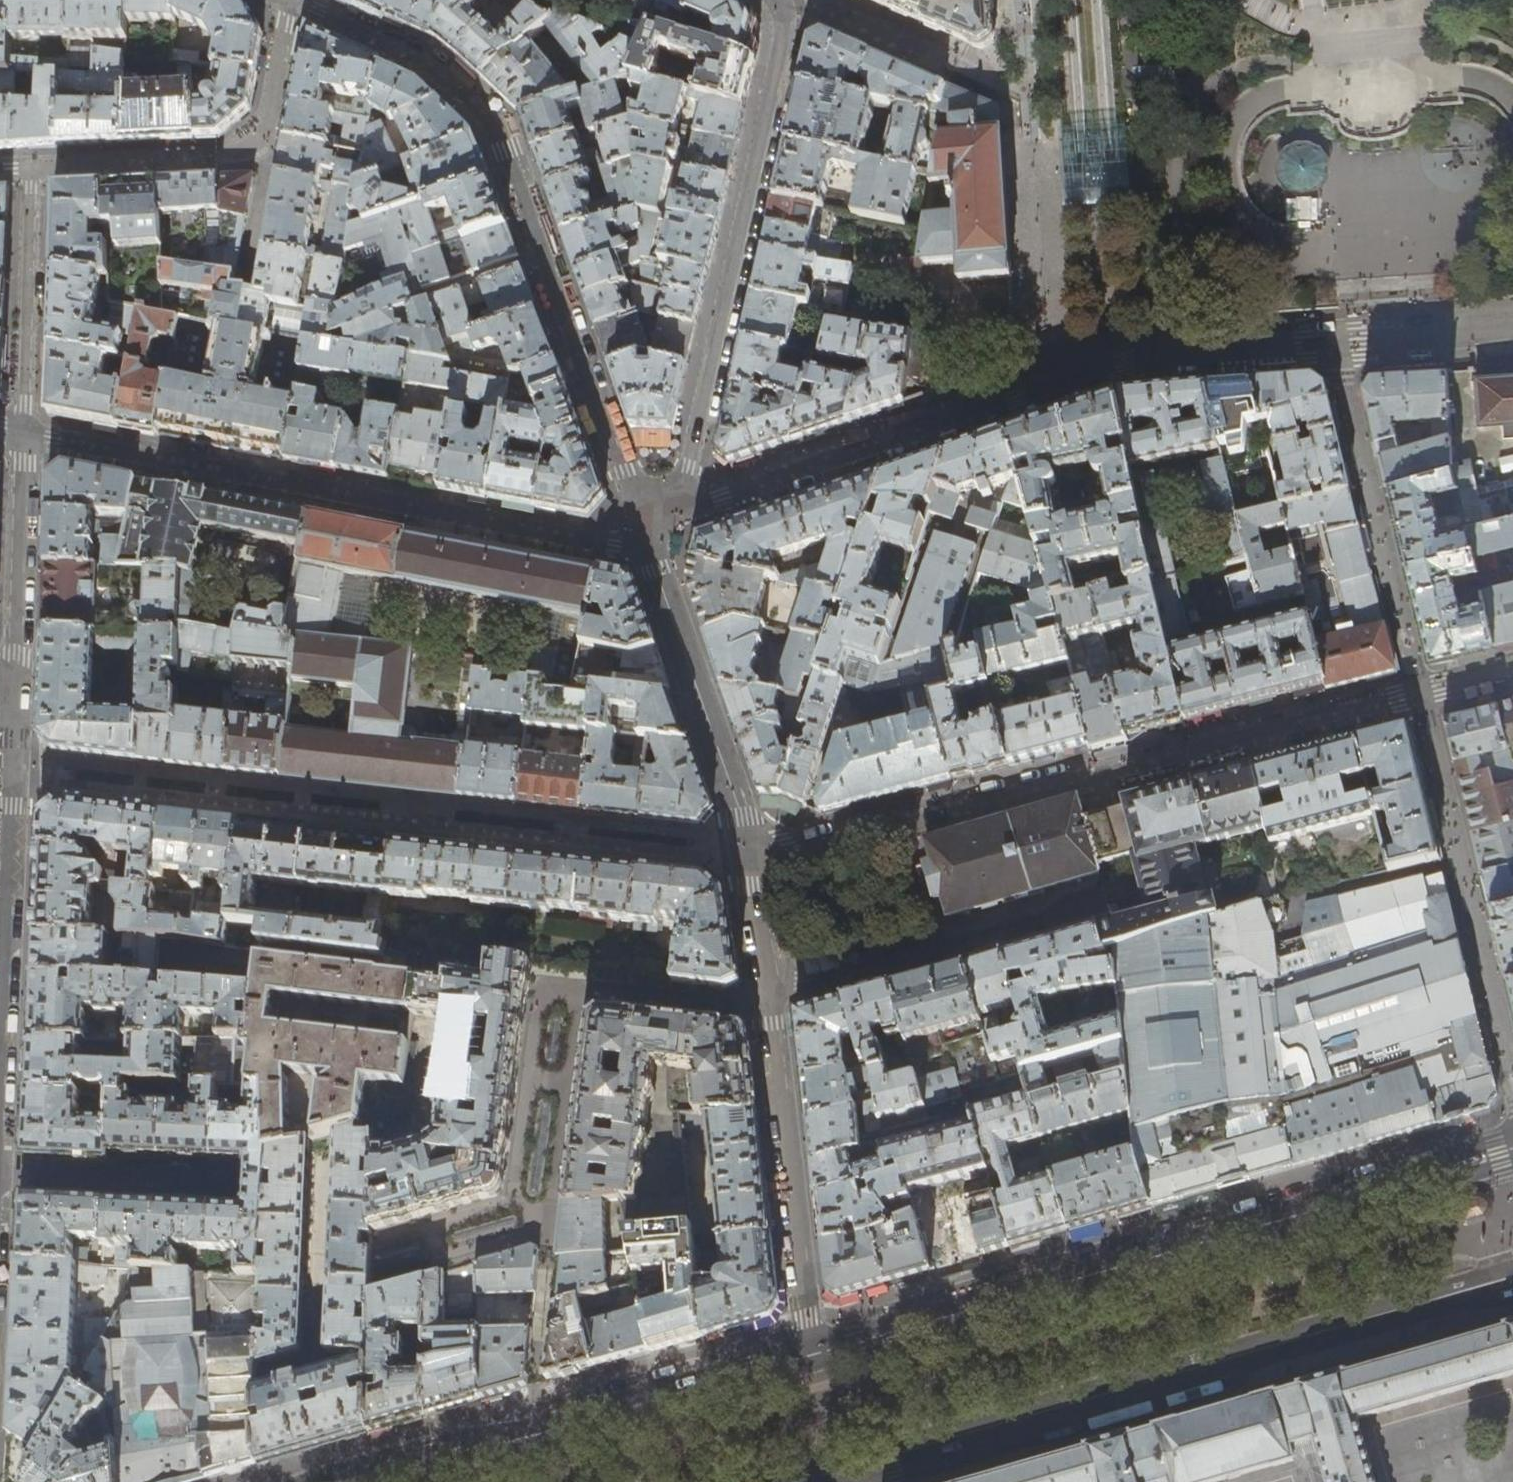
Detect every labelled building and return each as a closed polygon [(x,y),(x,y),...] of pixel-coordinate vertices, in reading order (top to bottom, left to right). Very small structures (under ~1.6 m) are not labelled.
[(12,29),(13,0),(0,0),(0,27),(12,29)] [(12,29),(12,38),(69,39),(71,0),(13,0),(12,29)] [(69,39),(127,41),(128,22),(129,0),(71,0),(69,39)] [(128,22),(175,23),(175,17),(176,0),(129,0),(128,22)] [(175,17),(210,31),(219,48),(215,67),(257,72),(261,49),(263,35),(263,34),(253,16),(244,0),(176,0),(175,17)] [(355,1),(386,15),(388,0),(353,0),(355,1)] [(386,15),(412,26),(434,36),(451,0),(388,0),(386,15)] [(472,13),(485,0),(451,0),(434,36),(459,55),(482,77),(528,40),(545,25),(550,21),(530,8),(501,38),(493,32),(497,28),(490,21),(486,25),(472,13)] [(530,8),(550,21),(556,10),(558,5),(550,0),(536,0),(530,8)] [(663,0),(636,0),(637,2),(631,16),(623,19),(627,30),(622,41),(623,41),(641,50),(651,27),(657,14),(663,0)] [(690,0),(663,0),(657,14),(667,19),(670,12),(682,17),(686,8),(690,0)] [(686,8),(717,22),(715,29),(715,31),(716,33),(717,35),(715,46),(756,59),(759,47),(754,45),(759,24),(754,15),(750,7),(735,0),(690,0),(686,8)] [(881,6),(954,38),(982,51),(995,42),(993,17),(991,0),(867,0),(881,6)] [(594,40),(604,33),(556,10),(550,21),(545,25),(596,88),(630,77),(630,76),(641,50),(623,41),(603,56),(594,40)] [(302,47),(300,59),(378,75),(379,66),(380,61),(380,60),(350,46),(306,26),(302,47)] [(12,29),(0,27),(0,71),(10,71),(11,57),(12,38),(12,29)] [(690,93),(745,108),(750,85),(756,59),(715,46),(651,27),(641,50),(630,76),(652,83),(658,67),(655,66),(661,48),(670,51),(670,54),(701,64),(705,62),(711,64),(713,68),(711,77),(702,75),(699,88),(691,87),(690,93)] [(847,97),(852,79),(863,83),(872,55),(851,46),(824,34),(811,40),(806,61),(801,86),(834,93),(844,96),(847,97)] [(521,114),(574,96),(528,40),(482,77),(496,91),(503,97),(521,114)] [(194,82),(193,64),(179,62),(180,86),(154,88),(154,82),(140,82),(140,74),(125,74),(125,55),(95,50),(95,58),(94,75),(123,77),(122,107),(121,143),(157,141),(197,138),(195,99),(195,96),(194,82)] [(179,62),(193,64),(199,65),(200,55),(174,51),(174,62),(179,62)] [(930,116),(932,104),(944,107),(946,88),(908,71),(872,55),(863,83),(872,92),(871,98),(867,91),(861,90),(858,99),(892,107),(894,98),(906,100),(903,110),(930,116)] [(11,57),(10,71),(0,71),(0,95),(15,95),(16,72),(38,73),(38,71),(59,72),(59,73),(64,74),(64,61),(11,57)] [(69,57),(68,74),(94,75),(95,58),(69,57)] [(371,109),(378,75),(300,59),(296,82),(291,104),(341,113),(342,109),(321,104),(324,91),(359,98),(356,101),(353,115),(370,118),(371,109)] [(252,99),(257,72),(215,67),(208,66),(206,78),(215,80),(213,92),(212,92),(210,93),(208,94),(207,95),(206,97),(206,98),(206,99),(195,99),(197,138),(220,137),(250,110),(252,99)] [(380,66),(379,66),(378,75),(371,109),(392,120),(394,119),(436,101),(418,83),(411,80),(380,66)] [(123,77),(94,75),(68,74),(64,74),(59,73),(59,76),(58,146),(93,144),(121,143),(122,107),(123,77)] [(0,104),(0,150),(23,148),(58,146),(59,76),(40,75),(38,105),(0,104)] [(677,130),(686,92),(652,83),(630,76),(630,77),(631,87),(631,88),(647,92),(642,113),(632,110),(632,111),(633,111),(633,120),(676,130),(677,130)] [(617,91),(631,87),(630,77),(596,88),(574,96),(521,114),(529,134),(535,151),(589,134),(598,132),(626,122),(617,91)] [(926,138),(925,137),(930,116),(903,110),(892,107),(858,99),(847,97),(844,96),(839,119),(828,116),(834,93),(801,86),(794,113),(788,144),(821,152),(825,131),(836,133),(831,154),(863,161),(874,109),(898,115),(887,167),(917,173),(921,153),(922,153),(924,152),(925,152),(926,151),(928,150),(929,148),(929,146),(930,145),(929,143),(929,141),(928,139),(926,138)] [(907,370),(903,403),(912,400),(928,275),(961,272),(962,283),(1010,278),(1004,185),(1004,174),(1003,166),(1002,145),(1000,111),(946,88),(944,107),(937,154),(934,177),(928,218),(927,231),(912,335),(909,360),(907,370)] [(695,134),(737,143),(741,127),(745,108),(690,93),(688,101),(702,105),(695,134)] [(451,114),(436,101),(394,119),(412,155),(403,159),(406,164),(471,134),(451,114)] [(341,113),(291,104),(288,122),(285,139),(328,147),(342,150),(363,154),(367,131),(370,118),(353,115),(341,113)] [(634,146),(634,136),(633,120),(626,122),(598,132),(606,157),(602,158),(606,170),(635,162),(635,160),(634,146)] [(681,142),(674,141),(676,130),(633,120),(634,136),(647,139),(646,145),(650,146),(650,150),(634,146),(635,160),(669,167),(671,158),(678,159),(681,142)] [(380,125),(367,131),(363,154),(358,185),(380,175),(401,166),(380,125)] [(1066,129),(1063,129),(1063,141),(1067,186),(1099,184),(1131,181),(1127,125),(1122,125),(1108,126),(1094,127),(1080,128),(1066,129)] [(483,159),(471,134),(406,164),(404,164),(417,197),(386,191),(380,175),(358,185),(357,188),(353,212),(360,213),(364,216),(366,223),(397,212),(491,179),(483,159)] [(591,140),(589,134),(535,151),(543,174),(548,189),(589,176),(600,172),(596,163),(600,162),(596,149),(584,153),(581,143),(591,140)] [(687,171),(729,180),(733,160),(737,143),(695,134),(687,171)] [(326,155),(328,147),(285,139),(281,158),(278,173),(319,180),(321,181),(323,168),(331,170),(333,170),(334,169),(335,168),(336,160),(336,158),(335,157),(333,156),(326,155)] [(1287,143),(1285,186),(1332,188),(1333,145),(1287,143)] [(928,218),(908,214),(917,173),(887,167),(863,161),(831,154),(821,152),(788,144),(782,169),(775,199),(834,211),(843,213),(845,205),(825,201),(832,172),(836,169),(848,172),(848,170),(864,173),(855,216),(927,231),(928,218)] [(363,154),(342,150),(336,184),(357,188),(358,185),(363,154)] [(929,153),(927,176),(934,177),(937,154),(929,153)] [(637,209),(659,214),(669,167),(635,160),(635,162),(637,209)] [(635,210),(637,209),(635,162),(606,170),(602,172),(611,197),(593,203),(592,201),(591,200),(592,185),(589,176),(548,189),(556,211),(564,234),(635,210)] [(671,217),(718,227),(723,203),(729,180),(687,171),(681,199),(675,198),(671,217)] [(315,202),(319,180),(278,173),(272,211),(266,248),(306,256),(314,208),(320,210),(321,203),(315,202)] [(249,200),(251,189),(249,189),(247,184),(245,183),(243,175),(228,176),(218,177),(220,221),(221,241),(222,251),(240,253),(244,232),(249,200)] [(220,221),(218,177),(190,178),(160,180),(161,214),(173,213),(175,261),(163,260),(163,265),(236,275),(240,253),(222,251),(221,241),(214,242),(214,245),(207,246),(205,222),(220,221)] [(407,239),(413,256),(507,224),(498,199),(491,179),(397,212),(403,229),(409,227),(413,237),(407,239)] [(132,182),(104,183),(107,234),(108,245),(110,277),(111,303),(113,304),(138,309),(138,312),(165,316),(164,285),(163,265),(163,260),(161,214),(160,180),(132,182)] [(353,212),(357,188),(336,184),(324,181),(322,190),(334,193),(323,249),(312,247),(310,257),(319,258),(344,263),(350,228),(353,212)] [(101,234),(107,234),(104,183),(81,185),(56,186),(55,231),(54,267),(110,277),(108,245),(93,244),(94,226),(101,226),(101,234)] [(811,236),(827,240),(834,211),(775,199),(773,210),(769,226),(810,235),(810,236),(811,236)] [(1311,199),(1298,199),(1298,217),(1311,217),(1311,199)] [(642,247),(577,272),(583,288),(587,300),(634,284),(702,300),(705,284),(713,250),(718,227),(671,217),(659,214),(637,209),(635,210),(638,226),(640,235),(642,247)] [(621,232),(638,226),(635,210),(564,234),(570,251),(577,272),(642,247),(640,235),(615,246),(612,241),(609,233),(609,228),(618,224),(621,232)] [(403,229),(397,212),(366,223),(350,228),(344,263),(343,268),(377,257),(380,265),(387,286),(388,288),(408,281),(413,279),(413,280),(421,278),(413,256),(407,239),(403,229)] [(517,251),(507,224),(413,256),(421,278),(424,288),(451,279),(444,260),(467,251),(474,271),(519,256),(517,251)] [(764,252),(805,260),(811,236),(810,236),(810,235),(769,226),(766,239),(764,252)] [(307,256),(306,256),(266,248),(262,271),(260,280),(259,291),(246,289),(240,327),(266,332),(272,302),(278,303),(273,333),(306,339),(329,343),(331,336),(335,311),(341,280),(343,268),(344,263),(319,258),(309,308),(298,306),(307,256)] [(849,287),(852,270),(805,260),(764,252),(759,273),(754,295),(799,305),(810,307),(812,296),(802,294),(806,272),(815,274),(814,279),(849,287)] [(341,280),(380,265),(377,257),(343,268),(341,280)] [(235,284),(236,275),(163,265),(164,285),(218,293),(213,322),(240,327),(246,289),(234,287),(235,284)] [(110,277),(54,267),(53,306),(51,345),(130,358),(138,312),(138,309),(113,304),(109,332),(94,329),(100,297),(106,298),(106,303),(111,305),(111,303),(110,277)] [(482,331),(539,312),(531,292),(523,269),(470,288),(473,297),(485,293),(491,309),(483,312),(487,322),(480,325),(482,331)] [(416,307),(408,281),(388,288),(387,286),(335,311),(331,336),(392,315),(404,311),(416,307)] [(663,320),(695,327),(698,314),(702,300),(634,284),(587,300),(591,312),(597,329),(637,314),(647,316),(644,291),(651,294),(669,297),(663,320)] [(785,348),(790,349),(799,305),(754,295),(749,318),(744,340),(785,348)] [(428,302),(416,307),(404,311),(412,332),(398,331),(392,315),(331,336),(329,343),(359,348),(398,355),(400,344),(414,347),(413,357),(451,364),(444,344),(443,344),(438,328),(434,318),(428,302)] [(178,318),(165,316),(138,312),(130,358),(128,369),(126,381),(118,427),(133,430),(158,435),(178,318)] [(548,339),(539,312),(482,331),(474,334),(459,339),(462,348),(476,350),(493,345),(501,346),(511,374),(519,375),(556,363),(548,339)] [(604,347),(610,366),(641,355),(643,355),(655,357),(687,364),(690,351),(695,327),(663,320),(647,316),(637,314),(597,329),(604,347)] [(179,316),(178,318),(158,435),(171,437),(216,446),(261,454),(285,459),(299,378),(301,368),(306,339),(273,333),(266,332),(240,327),(213,322),(179,316)] [(434,318),(438,328),(444,326),(441,316),(434,318)] [(849,422),(858,379),(862,365),(870,329),(829,323),(822,355),(813,354),(812,359),(807,379),(805,388),(815,390),(813,401),(803,398),(802,401),(793,441),(828,429),(849,422)] [(895,368),(897,359),(909,360),(912,335),(870,329),(862,365),(873,366),(872,368),(871,369),(871,371),(871,372),(872,374),(872,375),(858,379),(849,422),(880,411),(903,403),(907,370),(895,368)] [(359,348),(329,343),(306,339),(301,368),(353,378),(354,375),(359,348)] [(807,379),(780,373),(785,348),(744,340),(738,364),(733,387),(766,393),(784,397),(802,401),(803,398),(805,388),(807,379)] [(130,358),(51,345),(50,380),(49,414),(78,420),(118,427),(126,381),(121,380),(120,386),(104,383),(107,365),(128,369),(130,358)] [(408,357),(398,355),(359,348),(354,375),(404,383),(408,357)] [(789,354),(812,359),(813,354),(790,349),(789,354)] [(632,428),(672,430),(672,429),(673,429),(681,391),(687,364),(655,357),(656,366),(642,366),(641,355),(610,366),(621,396),(632,428)] [(413,357),(408,357),(404,383),(454,392),(459,365),(451,364),(413,357)] [(511,374),(505,407),(532,398),(565,387),(562,378),(556,363),(519,375),(511,374)] [(466,366),(459,365),(454,392),(453,398),(440,476),(438,488),(465,493),(490,498),(505,409),(505,407),(511,374),(504,373),(502,383),(464,376),(466,366)] [(1452,446),(1446,369),(1410,372),(1372,375),(1363,387),(1375,435),(1387,485),(1453,466),(1452,446)] [(1476,378),(1480,426),(1505,424),(1506,440),(1512,439),(1512,375),(1476,378)] [(314,381),(299,378),(285,459),(312,464),(336,468),(346,418),(317,412),(320,394),(312,393),(314,381)] [(1285,381),(1252,384),(1267,446),(1300,439),(1311,437),(1336,432),(1330,407),(1326,388),(1313,379),(1285,381)] [(1214,419),(1213,420),(1225,468),(1270,458),(1267,446),(1252,384),(1229,385),(1206,387),(1214,419)] [(572,406),(565,387),(532,398),(534,404),(545,400),(549,411),(538,415),(547,440),(580,429),(572,406)] [(774,448),(793,441),(802,401),(784,397),(782,405),(772,403),(771,410),(763,408),(766,393),(733,387),(728,411),(718,454),(730,463),(774,448)] [(1118,393),(1115,394),(1131,468),(1145,465),(1214,451),(1217,460),(1201,464),(1209,500),(1204,501),(1206,510),(1212,509),(1225,568),(1247,563),(1249,573),(1226,579),(1235,612),(1304,597),(1293,552),(1266,558),(1259,532),(1287,526),(1282,506),(1237,517),(1225,468),(1213,420),(1214,419),(1206,387),(1163,390),(1118,393)] [(1073,408),(1062,412),(1073,470),(1088,466),(1089,465),(1097,463),(1098,466),(1096,467),(1095,471),(1093,471),(1098,494),(1105,492),(1110,514),(1092,518),(1090,509),(1084,510),(1096,566),(1123,561),(1128,586),(1133,584),(1153,579),(1133,478),(1131,468),(1115,394),(1073,408)] [(418,421),(398,417),(389,467),(440,476),(453,398),(447,397),(445,410),(440,409),(438,417),(419,414),(418,421)] [(347,410),(346,418),(336,468),(362,473),(387,478),(389,467),(398,417),(399,411),(370,407),(362,447),(355,445),(357,432),(352,425),(354,411),(347,410)] [(538,415),(505,409),(490,498),(503,500),(537,507),(543,465),(511,460),(513,446),(545,451),(547,440),(538,415)] [(1045,417),(1006,432),(1027,510),(1038,548),(1053,604),(1092,595),(1102,593),(1099,582),(1075,587),(1072,571),(1096,566),(1084,510),(1078,512),(1080,520),(1060,526),(1056,503),(1061,502),(1057,479),(1054,479),(1053,477),(1050,476),(1050,473),(1055,472),(1056,473),(1073,470),(1062,412),(1045,417)] [(590,457),(580,429),(547,440),(545,451),(556,453),(561,466),(560,466),(559,467),(557,469),(556,470),(556,471),(555,473),(550,472),(552,464),(543,463),(543,465),(537,507),(564,512),(588,516),(604,497),(590,457)] [(973,443),(944,453),(947,461),(938,489),(958,495),(976,490),(977,493),(986,490),(987,494),(994,492),(992,488),(1009,482),(1003,503),(1027,510),(1006,432),(973,443)] [(1343,462),(1336,432),(1311,437),(1314,447),(1303,449),(1300,439),(1267,446),(1270,458),(1271,462),(1282,460),(1289,487),(1278,490),(1282,506),(1351,491),(1343,462)] [(1453,466),(1467,526),(1512,515),(1512,507),(1512,505),(1512,489),(1481,496),(1471,456),(1456,458),(1455,446),(1452,446),(1453,466)] [(931,514),(938,489),(947,461),(944,453),(899,468),(884,474),(844,596),(841,607),(850,611),(844,629),(835,626),(829,643),(819,675),(844,684),(872,693),(881,667),(902,605),(870,596),(886,547),(918,556),(931,514)] [(1145,465),(1131,468),(1133,478),(1147,475),(1145,465)] [(48,497),(47,513),(128,516),(135,480),(94,472),(64,466),(48,478),(48,497)] [(1407,564),(1472,546),(1467,526),(1453,466),(1387,485),(1396,520),(1407,564)] [(844,596),(884,474),(783,508),(699,537),(699,538),(693,561),(769,579),(812,589),(844,596)] [(1153,579),(1185,720),(1188,719),(1220,711),(1226,710),(1283,695),(1325,684),(1309,616),(1186,648),(1184,637),(1189,636),(1183,607),(1189,605),(1182,577),(1176,579),(1153,474),(1147,475),(1133,478),(1153,579)] [(136,518),(128,517),(119,566),(141,566),(180,567),(179,619),(178,625),(235,635),(233,691),(267,695),(289,698),(291,680),(295,645),(284,643),(286,634),(189,617),(198,571),(196,570),(196,567),(197,562),(199,562),(200,559),(198,559),(201,544),(210,546),(214,528),(281,541),(272,588),(284,590),(282,600),(292,602),(309,513),(231,498),(225,497),(219,496),(211,494),(157,484),(148,530),(134,527),(136,518)] [(961,496),(958,495),(938,489),(931,514),(953,521),(961,496)] [(1357,518),(1351,491),(1282,506),(1287,526),(1289,532),(1326,524),(1329,534),(1291,542),(1293,552),(1304,597),(1309,616),(1325,684),(1327,690),(1361,681),(1394,672),(1384,629),(1370,570),(1357,518)] [(973,509),(968,526),(994,535),(1003,506),(993,503),(989,515),(973,509)] [(119,566),(128,517),(128,516),(47,513),(46,539),(45,564),(119,566)] [(317,515),(309,513),(292,602),(286,634),(284,643),(295,645),(291,680),(357,687),(351,734),(286,727),(281,778),(432,795),(435,795),(456,798),(465,737),(466,726),(475,670),(476,670),(479,657),(465,655),(452,735),(413,730),(413,726),(404,724),(412,647),(329,639),(339,583),(353,585),(355,574),(563,612),(551,681),(575,684),(582,645),(587,617),(589,609),(596,569),(595,569),(594,568),(334,518),(326,517),(317,515)] [(1467,526),(1472,546),(1480,578),(1480,580),(1501,574),(1496,558),(1505,556),(1505,555),(1511,553),(1512,560),(1512,515),(1467,526)] [(946,648),(947,648),(977,546),(937,534),(895,663),(946,649),(946,648)] [(1038,548),(994,535),(981,574),(1031,590),(1036,609),(1015,614),(1019,630),(979,640),(980,648),(988,683),(1069,663),(1061,634),(1038,639),(1035,629),(1058,622),(1053,604),(1038,548)] [(1472,546),(1407,564),(1420,615),(1431,662),(1466,653),(1495,645),(1483,592),(1477,594),(1478,601),(1460,606),(1453,577),(1471,572),(1473,579),(1480,578),(1472,546)] [(757,627),(769,579),(693,561),(688,587),(696,610),(705,635),(742,623),(757,627)] [(180,567),(141,566),(119,566),(45,564),(44,594),(43,631),(168,635),(169,618),(179,619),(180,567)] [(612,572),(596,569),(589,609),(601,612),(610,628),(592,625),(593,618),(587,617),(582,645),(632,654),(656,647),(645,613),(632,576),(612,572)] [(1099,580),(1099,582),(1102,593),(1112,590),(1123,587),(1120,576),(1099,580)] [(1185,720),(1153,579),(1133,584),(1136,597),(1115,602),(1112,590),(1102,593),(1092,595),(1101,633),(1102,636),(1141,626),(1144,639),(1136,641),(1144,676),(1121,681),(1118,667),(1110,669),(1114,686),(1125,735),(1143,731),(1153,728),(1185,720)] [(1482,589),(1483,592),(1495,645),(1512,640),(1512,580),(1482,589)] [(841,607),(844,596),(812,589),(796,636),(829,643),(835,626),(837,621),(826,617),(828,610),(830,609),(839,612),(841,607)] [(1092,595),(1053,604),(1058,622),(1061,634),(1069,663),(1072,676),(1089,744),(1091,751),(1106,747),(1127,742),(1125,735),(1114,686),(1113,686),(1112,687),(1110,688),(1109,690),(1109,692),(1107,681),(1105,682),(1103,682),(1102,682),(1099,681),(1097,679),(1096,676),(1091,678),(1081,638),(1101,633),(1092,595)] [(766,629),(757,627),(742,623),(705,635),(717,670),(722,685),(800,699),(806,679),(817,682),(819,675),(829,643),(796,636),(776,631),(773,642),(786,645),(792,642),(795,643),(780,690),(761,686),(754,678),(766,629)] [(178,625),(178,628),(178,635),(178,650),(224,658),(221,679),(228,680),(224,693),(223,718),(176,713),(171,765),(212,770),(230,772),(232,708),(233,691),(235,635),(178,625)] [(172,635),(168,635),(43,631),(41,687),(40,738),(54,752),(90,756),(171,765),(176,713),(176,692),(166,692),(166,678),(167,678),(168,678),(169,678),(170,677),(171,677),(171,676),(172,675),(172,674),(172,673),(172,672),(171,671),(169,670),(168,670),(167,670),(166,670),(166,666),(177,666),(178,650),(178,635),(172,635)] [(656,647),(632,654),(582,645),(575,684),(581,685),(596,687),(674,696),(664,667),(656,647)] [(959,645),(947,648),(946,648),(946,649),(956,693),(932,699),(952,779),(984,771),(1008,765),(994,705),(988,683),(980,648),(961,653),(959,645)] [(956,693),(946,649),(895,663),(881,667),(872,693),(873,695),(899,688),(908,724),(875,733),(874,729),(869,730),(869,734),(862,736),(862,733),(856,728),(855,730),(845,732),(842,731),(819,805),(821,812),(822,812),(822,813),(896,794),(952,779),(932,699),(956,693)] [(502,674),(476,670),(475,670),(466,726),(474,727),(476,714),(526,718),(530,679),(513,676),(511,688),(508,686),(498,685),(494,686),(495,678),(501,679),(502,674)] [(844,684),(819,675),(817,682),(811,701),(803,725),(807,727),(811,731),(810,734),(807,736),(806,738),(808,742),(807,745),(802,746),(797,744),(792,759),(781,795),(795,801),(805,806),(844,684)] [(1027,697),(994,705),(1008,765),(1047,755),(1089,744),(1072,676),(1047,682),(1049,693),(1050,693),(1054,706),(1045,709),(1042,694),(1037,695),(1037,698),(1028,700),(1027,697)] [(591,731),(596,687),(581,685),(580,695),(546,691),(546,681),(530,679),(526,718),(525,726),(591,732),(591,731)] [(811,701),(800,699),(722,685),(735,721),(750,767),(760,794),(781,795),(792,759),(785,757),(777,734),(784,732),(785,736),(798,740),(803,725),(811,701)] [(681,716),(674,696),(596,687),(591,731),(645,737),(646,731),(625,729),(627,709),(644,711),(644,717),(651,717),(651,712),(654,712),(656,714),(653,738),(690,742),(681,716)] [(286,727),(289,698),(267,695),(264,723),(247,721),(248,710),(232,708),(230,772),(257,775),(281,778),(286,727)] [(1498,702),(1512,765),(1512,698),(1498,702)] [(1512,819),(1512,765),(1498,702),(1473,709),(1445,716),(1451,742),(1463,793),(1472,830),(1512,819)] [(1190,726),(1222,717),(1220,711),(1188,719),(1190,726)] [(1355,741),(1360,759),(1365,778),(1378,775),(1383,797),(1371,800),(1375,816),(1387,814),(1391,828),(1391,829),(1390,831),(1390,833),(1391,835),(1393,837),(1397,852),(1386,856),(1390,871),(1440,859),(1423,792),(1407,727),(1381,734),(1355,741)] [(651,738),(645,737),(591,731),(591,732),(590,748),(583,812),(614,815),(642,819),(648,774),(650,747),(651,738)] [(1130,741),(1143,731),(1125,735),(1127,742),(1130,741)] [(525,735),(524,739),(518,805),(554,809),(583,812),(590,748),(582,747),(580,763),(549,760),(550,752),(539,751),(532,747),(529,746),(530,736),(525,735)] [(511,741),(465,737),(456,798),(488,801),(518,805),(524,739),(512,738),(511,741)] [(653,738),(651,738),(650,747),(655,748),(662,771),(656,775),(648,774),(642,819),(700,825),(706,817),(713,809),(700,772),(690,742),(653,738)] [(1340,763),(1360,759),(1355,741),(1316,751),(1253,767),(1252,768),(1267,828),(1267,829),(1269,844),(1375,816),(1371,800),(1365,778),(1345,782),(1340,763)] [(1124,804),(1083,816),(1097,866),(1133,855),(1149,915),(1116,924),(1115,921),(1098,926),(1105,954),(1113,952),(1194,925),(1208,921),(1218,917),(1211,896),(1207,897),(1194,849),(1267,829),(1267,828),(1252,768),(1215,777),(1151,794),(1124,801),(1124,804)] [(1099,874),(1097,866),(1083,816),(1077,798),(1002,820),(926,841),(932,862),(924,865),(934,900),(942,898),(948,918),(966,913),(967,916),(971,915),(970,912),(1004,902),(1005,905),(1009,904),(1008,901),(1041,891),(1042,895),(1046,894),(1045,890),(1077,881),(1078,884),(1082,883),(1081,880),(1099,874)] [(41,831),(40,848),(64,850),(64,865),(91,869),(93,855),(88,852),(84,851),(85,845),(100,847),(100,848),(102,849),(105,852),(133,856),(131,887),(152,889),(162,815),(127,811),(60,803),(41,819),(41,831)] [(180,817),(162,815),(152,889),(154,889),(160,890),(163,870),(180,872),(179,879),(185,880),(185,882),(187,882),(185,893),(194,894),(194,889),(202,819),(180,817)] [(225,822),(202,819),(194,889),(201,889),(203,874),(226,876),(225,886),(220,885),(217,904),(193,901),(192,908),(191,918),(195,918),(228,922),(230,922),(241,823),(225,822)] [(1472,830),(1478,852),(1482,870),(1512,863),(1512,819),(1472,830)] [(275,827),(241,823),(230,922),(262,924),(260,941),(293,945),(296,919),(252,914),(256,881),(301,886),(309,831),(275,827)] [(327,833),(309,831),(301,886),(370,894),(365,928),(296,919),(293,945),(363,955),(361,969),(258,957),(255,988),(253,1009),(252,1023),(250,1039),(236,1039),(234,1084),(247,1085),(265,1086),(268,1152),(290,1145),(286,1073),(326,1078),(327,1078),(335,1078),(321,1090),(315,1137),(333,1131),(359,1123),(361,1123),(366,1080),(405,1084),(410,1043),(271,1026),(274,996),(413,1013),(417,980),(405,978),(383,974),(387,947),(380,946),(387,896),(394,841),(368,838),(327,833)] [(451,847),(394,841),(387,896),(428,900),(429,895),(474,901),(473,906),(512,910),(517,854),(451,847)] [(102,871),(91,869),(64,865),(64,850),(40,848),(38,904),(36,933),(91,934),(93,888),(101,884),(102,871)] [(599,864),(517,854),(512,910),(552,914),(552,909),(597,914),(596,919),(634,923),(640,868),(599,864)] [(1482,870),(1487,890),(1490,903),(1512,897),(1512,863),(1482,870)] [(640,868),(634,923),(633,933),(659,936),(661,921),(676,923),(675,936),(680,937),(674,981),(674,982),(727,988),(740,982),(732,931),(726,893),(708,876),(671,872),(640,868)] [(1305,955),(1277,963),(1278,980),(1247,983),(1254,1103),(1290,1098),(1314,1090),(1333,1155),(1351,1150),(1401,1135),(1429,1127),(1451,1121),(1469,1115),(1489,1110),(1491,1107),(1498,1097),(1473,994),(1458,934),(1444,876),(1422,881),(1422,879),(1307,907),(1305,955)] [(154,889),(152,889),(131,887),(115,885),(114,899),(121,906),(119,935),(128,935),(177,936),(225,943),(228,922),(195,918),(194,926),(182,925),(183,922),(183,921),(183,920),(182,920),(182,919),(182,918),(181,918),(180,918),(179,918),(152,915),(154,889)] [(193,901),(194,894),(185,893),(171,891),(170,906),(192,908),(193,901)] [(286,911),(298,912),(300,893),(289,892),(286,911)] [(300,893),(298,912),(307,913),(309,894),(300,893)] [(1490,903),(1494,919),(1497,933),(1512,928),(1512,897),(1490,903)] [(1218,917),(1208,921),(1209,933),(1195,935),(1194,925),(1113,952),(1117,988),(1121,1018),(1123,1043),(1131,1114),(1136,1153),(1137,1160),(1139,1169),(1150,1207),(1176,1200),(1212,1189),(1216,1188),(1233,1183),(1249,1179),(1255,1177),(1312,1161),(1331,1155),(1333,1155),(1314,1090),(1290,1098),(1254,1103),(1247,983),(1278,980),(1277,963),(1274,936),(1272,935),(1258,904),(1218,917)] [(1048,941),(1002,953),(1018,1005),(1019,1010),(1022,1018),(1024,1024),(1001,1031),(986,1036),(994,1064),(1020,1057),(1024,1072),(1081,1055),(1096,1051),(1123,1043),(1121,1018),(1052,1039),(1040,1003),(1069,994),(1117,988),(1113,952),(1105,954),(1098,926),(1048,941)] [(1497,933),(1512,995),(1512,997),(1512,928),(1497,933)] [(107,935),(91,934),(36,933),(36,947),(34,975),(65,976),(75,977),(111,978),(111,971),(107,970),(107,935)] [(259,948),(225,943),(177,936),(128,935),(127,951),(122,957),(121,978),(155,980),(166,981),(255,988),(258,957),(259,948)] [(408,949),(387,947),(383,974),(405,978),(408,949)] [(423,962),(440,964),(441,953),(424,951),(423,962)] [(983,959),(965,964),(979,1017),(1018,1005),(1002,953),(983,959)] [(500,1192),(501,1190),(502,1189),(502,1187),(502,1185),(502,1183),(506,1152),(516,1075),(525,1008),(531,964),(488,959),(486,978),(446,973),(445,983),(417,980),(413,1013),(413,1014),(452,1019),(442,1090),(441,1090),(440,1091),(439,1092),(438,1094),(437,1095),(436,1097),(436,1098),(436,1100),(436,1101),(437,1103),(438,1104),(439,1106),(440,1107),(438,1130),(437,1130),(435,1131),(433,1131),(431,1134),(429,1136),(428,1137),(428,1139),(428,1141),(390,1152),(389,1151),(389,1150),(388,1150),(388,1149),(387,1149),(377,1149),(376,1149),(375,1150),(374,1150),(374,1151),(374,1152),(372,1152),(372,1162),(372,1180),(372,1185),(381,1182),(380,1178),(394,1174),(398,1188),(372,1195),(371,1232),(490,1197),(492,1197),(494,1197),(496,1196),(497,1195),(500,1193),(500,1192)] [(925,975),(891,985),(907,1045),(912,1062),(943,1054),(949,1073),(917,1081),(924,1109),(966,1097),(964,1089),(998,1079),(994,1064),(986,1036),(985,1036),(981,1023),(979,1017),(965,964),(925,975)] [(65,987),(65,976),(34,975),(32,975),(31,1008),(30,1040),(31,1040),(82,1040),(84,1040),(85,1008),(97,1008),(97,1013),(117,1013),(117,1009),(129,1009),(129,1041),(131,1041),(182,1040),(182,1017),(219,1016),(220,1040),(236,1039),(250,1039),(252,1023),(238,1022),(240,1008),(253,1009),(255,988),(166,981),(165,992),(155,991),(155,980),(121,978),(111,978),(75,977),(74,987),(65,987)] [(866,992),(844,998),(854,1035),(859,1055),(861,1060),(866,1059),(869,1069),(871,1081),(873,1090),(875,1101),(879,1120),(895,1116),(900,1119),(909,1117),(911,1112),(924,1109),(917,1081),(915,1075),(890,1082),(880,1046),(877,1047),(873,1032),(884,1029),(887,1039),(895,1037),(897,1043),(898,1043),(899,1047),(907,1045),(891,985),(866,992)] [(843,1038),(854,1035),(844,998),(795,1012),(799,1042),(803,1077),(845,1071),(841,1042),(842,1042),(843,1040),(843,1039),(843,1038)] [(654,1093),(654,1091),(653,1089),(652,1087),(651,1085),(653,1066),(690,1070),(695,1113),(706,1113),(757,1113),(752,1074),(748,1037),(737,1025),(601,1009),(589,1018),(584,1059),(579,1102),(566,1203),(605,1201),(620,1201),(625,1225),(627,1234),(693,1229),(678,1114),(676,1113),(673,1114),(672,1151),(666,1199),(636,1201),(637,1188),(639,1187),(640,1185),(641,1183),(642,1182),(643,1179),(643,1177),(643,1173),(642,1171),(641,1169),(640,1167),(642,1154),(643,1153),(644,1152),(646,1150),(647,1148),(647,1146),(648,1144),(647,1139),(647,1137),(646,1135),(645,1134),(648,1106),(650,1104),(652,1103),(653,1101),(654,1099),(654,1095),(654,1093)] [(1015,1020),(1022,1018),(1019,1010),(1013,1013),(1015,1020)] [(998,1018),(981,1023),(985,1036),(986,1036),(1001,1031),(998,1018)] [(403,1032),(411,1033),(412,1023),(403,1022),(403,1032)] [(234,1084),(236,1039),(220,1040),(213,1039),(212,1084),(216,1084),(234,1084)] [(410,1043),(405,1084),(402,1110),(410,1107),(419,1043),(419,1042),(419,1041),(418,1041),(418,1040),(417,1040),(416,1040),(410,1039),(410,1043)] [(182,1040),(131,1041),(130,1068),(81,1066),(82,1040),(31,1040),(30,1059),(29,1092),(74,1094),(75,1082),(88,1083),(88,1084),(88,1086),(89,1086),(90,1087),(91,1087),(100,1088),(101,1087),(102,1087),(103,1087),(103,1086),(104,1085),(104,1084),(111,1084),(110,1096),(124,1096),(125,1081),(138,1082),(164,1082),(180,1083),(182,1040)] [(1131,1114),(1123,1043),(1096,1051),(1101,1070),(1104,1072),(1107,1071),(1109,1079),(1046,1096),(1044,1088),(1047,1087),(1049,1084),(1047,1075),(1084,1065),(1081,1055),(1024,1072),(1022,1072),(1026,1086),(1029,1095),(1042,1139),(1131,1114)] [(858,1070),(869,1069),(866,1059),(861,1060),(859,1055),(854,1057),(858,1070)] [(871,1081),(869,1069),(858,1070),(845,1071),(803,1077),(805,1098),(808,1121),(875,1101),(873,1090),(851,1095),(849,1085),(871,1081)] [(1022,1072),(998,1079),(964,1089),(966,1097),(967,1103),(1026,1086),(1022,1072)] [(138,1094),(138,1082),(125,1081),(124,1096),(110,1096),(109,1113),(109,1121),(108,1152),(138,1153),(161,1155),(164,1104),(149,1102),(148,1102),(148,1103),(147,1103),(146,1104),(145,1105),(145,1106),(146,1107),(140,1106),(139,1106),(138,1107),(137,1107),(136,1108),(136,1109),(136,1110),(136,1111),(132,1111),(133,1094),(138,1094)] [(212,1084),(202,1083),(197,1083),(196,1099),(196,1100),(196,1101),(197,1101),(197,1106),(200,1106),(200,1112),(182,1112),(182,1108),(182,1107),(182,1106),(182,1105),(181,1105),(181,1104),(180,1104),(179,1104),(178,1104),(164,1104),(161,1155),(188,1156),(214,1157),(215,1106),(216,1084),(212,1084)] [(228,1106),(215,1106),(214,1157),(232,1158),(249,1158),(248,1181),(265,1182),(266,1175),(268,1152),(265,1086),(247,1085),(246,1105),(248,1106),(248,1109),(251,1109),(250,1116),(244,1115),(244,1112),(232,1111),(232,1110),(232,1109),(231,1108),(230,1107),(229,1107),(228,1106)] [(80,1094),(74,1094),(29,1092),(28,1112),(27,1124),(26,1156),(66,1158),(108,1160),(108,1152),(109,1121),(79,1120),(80,1094)] [(109,1113),(110,1096),(99,1095),(98,1112),(109,1113)] [(970,1112),(973,1123),(987,1171),(988,1174),(992,1187),(1009,1248),(1033,1241),(1068,1231),(1052,1177),(1044,1179),(1038,1160),(1015,1166),(1013,1161),(1018,1160),(1015,1153),(1012,1155),(1010,1149),(1042,1140),(1042,1139),(1029,1095),(970,1112)] [(881,1128),(879,1120),(875,1101),(808,1121),(810,1139),(813,1164),(860,1150),(858,1135),(881,1128)] [(401,1117),(402,1110),(373,1119),(372,1132),(394,1125),(401,1117)] [(757,1113),(706,1113),(721,1241),(771,1235),(764,1174),(757,1113)] [(255,1418),(264,1416),(267,1425),(256,1429),(256,1431),(257,1464),(315,1447),(369,1432),(370,1397),(357,1400),(354,1391),(370,1386),(370,1330),(360,1328),(361,1327),(361,1313),(360,1312),(370,1311),(371,1293),(371,1283),(371,1272),(371,1258),(371,1255),(360,1254),(361,1252),(361,1238),(361,1237),(371,1238),(371,1232),(372,1195),(372,1185),(372,1180),(360,1179),(362,1177),(362,1164),(361,1163),(372,1162),(372,1152),(372,1133),(359,1133),(359,1123),(333,1131),(325,1351),(326,1354),(354,1357),(353,1362),(299,1375),(300,1354),(302,1353),(309,1139),(290,1145),(268,1152),(266,1175),(277,1175),(276,1178),(275,1183),(275,1188),(275,1192),(265,1192),(260,1248),(272,1248),(271,1251),(270,1257),(269,1258),(269,1262),(270,1266),(259,1265),(258,1276),(263,1277),(260,1319),(272,1319),(271,1321),(269,1329),(269,1333),(270,1337),(259,1337),(255,1399),(255,1418)] [(973,1123),(881,1149),(887,1170),(898,1168),(900,1174),(902,1174),(907,1192),(930,1185),(987,1171),(973,1123)] [(1429,1127),(1401,1135),(1403,1140),(1431,1133),(1429,1127)] [(879,1144),(860,1150),(813,1164),(815,1178),(817,1198),(890,1177),(887,1170),(881,1149),(879,1144)] [(1136,1153),(1052,1177),(1068,1231),(1109,1219),(1150,1207),(1139,1169),(1137,1160),(1136,1153)] [(1312,1161),(1255,1177),(1256,1183),(1333,1161),(1331,1155),(1312,1161)] [(900,1174),(890,1177),(817,1198),(820,1222),(822,1242),(847,1239),(860,1235),(872,1232),(896,1224),(896,1222),(914,1215),(907,1192),(902,1174),(900,1174)] [(964,1196),(992,1187),(988,1174),(959,1183),(961,1188),(941,1194),(948,1218),(961,1262),(971,1259),(981,1256),(964,1196)] [(1233,1183),(1216,1188),(1217,1194),(1250,1184),(1249,1179),(1233,1183)] [(265,1192),(265,1182),(248,1181),(246,1207),(235,1207),(213,1206),(211,1251),(228,1252),(229,1251),(230,1251),(231,1250),(231,1249),(231,1248),(241,1249),(242,1249),(243,1248),(244,1247),(244,1246),(248,1246),(248,1251),(245,1251),(245,1256),(243,1256),(242,1276),(258,1276),(259,1265),(260,1248),(265,1192)] [(930,1185),(907,1192),(914,1215),(929,1271),(936,1268),(952,1264),(961,1262),(948,1218),(941,1221),(930,1185)] [(988,1254),(1009,1248),(992,1187),(964,1196),(981,1256),(988,1254)] [(1461,1201),(1457,1208),(1459,1216),(1466,1219),(1484,1214),(1488,1207),(1485,1199),(1479,1196),(1461,1201)] [(73,1239),(105,1241),(107,1202),(107,1200),(63,1199),(24,1197),(23,1226),(21,1260),(88,1266),(89,1249),(74,1248),(74,1246),(73,1246),(73,1239)] [(605,1201),(566,1203),(564,1203),(562,1230),(559,1259),(607,1255),(605,1201)] [(136,1203),(107,1202),(105,1241),(105,1247),(119,1248),(118,1269),(131,1270),(157,1271),(160,1204),(136,1203)] [(188,1205),(160,1204),(157,1271),(179,1272),(180,1253),(178,1253),(179,1249),(176,1249),(177,1244),(182,1244),(182,1246),(194,1246),(194,1247),(194,1248),(195,1249),(196,1250),(197,1250),(198,1250),(211,1251),(213,1206),(188,1205)] [(929,1271),(914,1215),(896,1222),(896,1224),(872,1232),(885,1283),(911,1276),(929,1271)] [(631,1252),(627,1234),(625,1225),(612,1226),(614,1254),(630,1253),(631,1252)] [(693,1229),(627,1234),(631,1252),(630,1253),(633,1271),(672,1269),(674,1281),(657,1286),(657,1290),(638,1296),(639,1302),(640,1311),(650,1351),(679,1343),(702,1336),(695,1287),(697,1287),(693,1246),(696,1246),(695,1244),(693,1229)] [(885,1283),(872,1232),(860,1235),(861,1248),(848,1252),(847,1239),(822,1242),(828,1290),(837,1297),(858,1291),(861,1290),(875,1286),(885,1283)] [(771,1235),(721,1241),(725,1274),(724,1274),(722,1275),(720,1276),(719,1277),(718,1278),(717,1279),(716,1281),(697,1287),(695,1287),(702,1336),(743,1325),(770,1317),(779,1304),(774,1266),(771,1235)] [(420,1244),(371,1255),(371,1258),(371,1272),(425,1258),(420,1244)] [(477,1263),(478,1312),(478,1327),(480,1400),(481,1399),(504,1393),(527,1386),(527,1385),(532,1330),(486,1332),(485,1321),(495,1320),(494,1294),(536,1293),(540,1251),(533,1247),(477,1263)] [(630,1253),(614,1254),(607,1255),(559,1259),(547,1379),(547,1381),(571,1374),(595,1367),(584,1327),(578,1300),(621,1288),(636,1284),(633,1271),(630,1253)] [(1389,1269),(1400,1266),(1401,1265),(1401,1263),(1401,1260),(1400,1258),(1398,1257),(1395,1257),(1387,1259),(1385,1261),(1384,1263),(1384,1266),(1386,1269),(1389,1269)] [(88,1266),(21,1260),(18,1260),(14,1347),(10,1435),(12,1436),(10,1480),(12,1481),(27,1481),(34,1462),(74,1392),(72,1390),(76,1280),(105,1282),(106,1268),(103,1268),(88,1266)] [(477,1263),(426,1278),(427,1326),(427,1329),(426,1329),(426,1372),(427,1415),(453,1408),(467,1404),(479,1400),(480,1400),(478,1327),(444,1328),(444,1314),(478,1312),(477,1263)] [(1348,1281),(1359,1278),(1360,1276),(1360,1275),(1360,1272),(1359,1270),(1357,1269),(1354,1269),(1346,1271),(1344,1273),(1343,1275),(1343,1278),(1345,1280),(1348,1281)] [(157,1271),(131,1270),(130,1295),(115,1321),(89,1366),(76,1388),(116,1410),(120,1481),(193,1481),(204,1479),(215,1476),(224,1473),(229,1476),(241,1472),(245,1467),(257,1464),(256,1431),(256,1429),(255,1418),(255,1399),(259,1337),(260,1319),(263,1277),(258,1276),(242,1276),(179,1272),(157,1271)] [(426,1278),(371,1293),(370,1311),(370,1330),(370,1386),(370,1397),(369,1432),(394,1424),(427,1415),(426,1372),(395,1372),(394,1360),(402,1359),(402,1339),(395,1339),(395,1326),(427,1326),(426,1278)] [(636,1284),(621,1288),(624,1308),(639,1302),(638,1296),(636,1284)] [(640,1311),(584,1327),(595,1367),(623,1359),(650,1351),(640,1311)] [(89,1366),(115,1321),(86,1320),(84,1365),(89,1366)] [(1505,1326),(1506,1329),(1344,1376),(1343,1373),(1300,1386),(1300,1389),(1275,1396),(1274,1394),(1263,1397),(1254,1400),(1254,1401),(1176,1423),(1156,1428),(1156,1430),(1131,1438),(1130,1435),(1086,1447),(1087,1450),(976,1481),(1215,1481),(1273,1465),(1273,1466),(1293,1460),(1295,1464),(1300,1468),(1303,1470),(1309,1470),(1313,1481),(1374,1481),(1356,1419),(1512,1374),(1512,1324),(1505,1326)] [(74,1392),(34,1462),(27,1481),(120,1481),(116,1410),(76,1388),(74,1392)] [(506,1399),(504,1393),(481,1399),(483,1406),(506,1399)] [(481,1406),(479,1400),(467,1404),(469,1409),(481,1406)]
